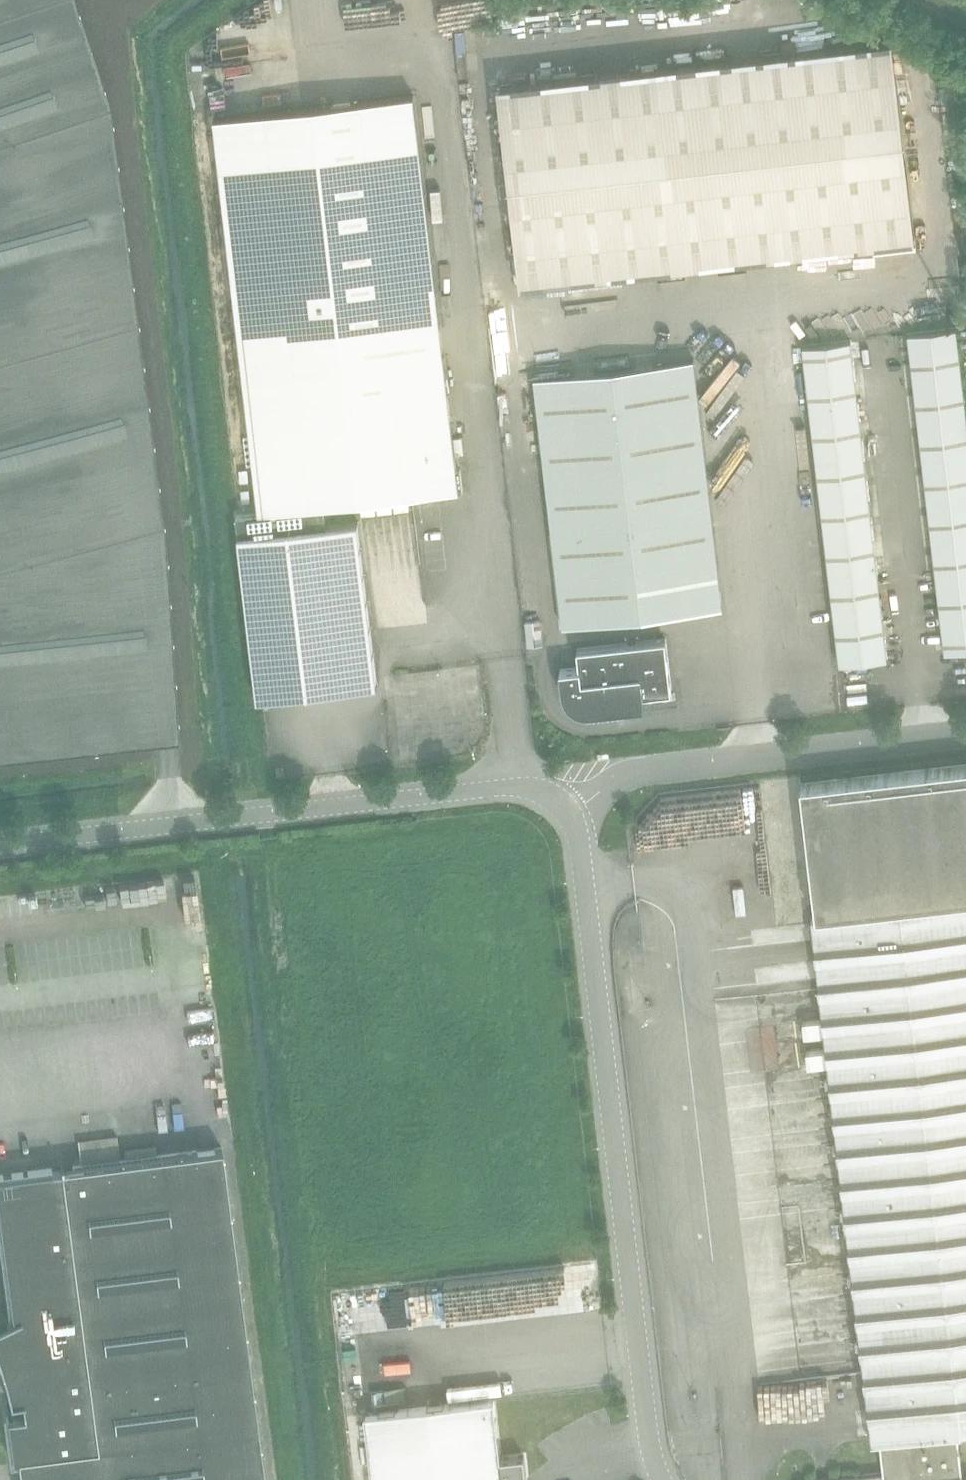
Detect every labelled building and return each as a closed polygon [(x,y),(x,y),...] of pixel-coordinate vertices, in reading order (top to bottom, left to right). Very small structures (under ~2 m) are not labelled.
[(178,739),(165,539),(140,341),(109,105),(74,0),(0,0),(0,759),(178,739)] [(230,30),(207,30),(207,52),(230,52),(230,30)] [(522,282),(914,237),(891,40),(499,85),(522,282)] [(443,493),(463,491),(460,468),(456,468),(413,94),(214,117),(260,511),(235,514),(257,698),(376,684),(357,519),(326,522),(324,503),(442,489),(443,493)] [(944,652),(965,649),(965,414),(956,328),(908,333),(944,652)] [(802,345),(830,584),(839,664),(887,658),(851,340),(802,345)] [(694,358),(534,377),(563,626),(722,607),(694,358)] [(786,418),(786,427),(805,428),(805,419),(786,418)] [(247,468),(239,469),(240,482),(248,481),(247,468)] [(249,488),(241,489),(243,501),(251,501),(249,488)] [(543,644),(540,619),(526,621),(528,645),(543,644)] [(566,687),(567,692),(569,697),(572,702),(577,705),(582,707),(587,708),(626,704),(627,708),(645,706),(644,694),(672,691),(666,638),(577,648),(580,666),(559,669),(562,688),(566,687)] [(963,1478),(957,1433),(965,1432),(965,763),(801,783),(816,915),(811,916),(871,1442),(880,1441),(883,1472),(813,1479),(965,1479),(965,1478),(963,1478)] [(804,1029),(821,1028),(821,1013),(803,1014),(804,1029)] [(499,1114),(439,1119),(456,1311),(516,1306),(499,1114)] [(116,1134),(78,1139),(81,1162),(119,1157),(116,1134)] [(221,1147),(62,1168),(62,1163),(60,1164),(60,1168),(51,1169),(51,1168),(0,1175),(0,1233),(10,1313),(11,1313),(12,1318),(0,1323),(0,1364),(2,1371),(8,1393),(12,1415),(6,1416),(11,1459),(17,1459),(20,1479),(264,1479),(221,1147)] [(521,1332),(580,1333),(580,1315),(533,1314),(533,1324),(509,1323),(508,1342),(521,1342),(521,1332)] [(766,1382),(767,1392),(785,1390),(784,1380),(766,1382)] [(768,1396),(768,1416),(787,1417),(787,1396),(768,1396)] [(524,1455),(500,1458),(493,1398),(365,1413),(373,1479),(527,1479),(524,1455)]
